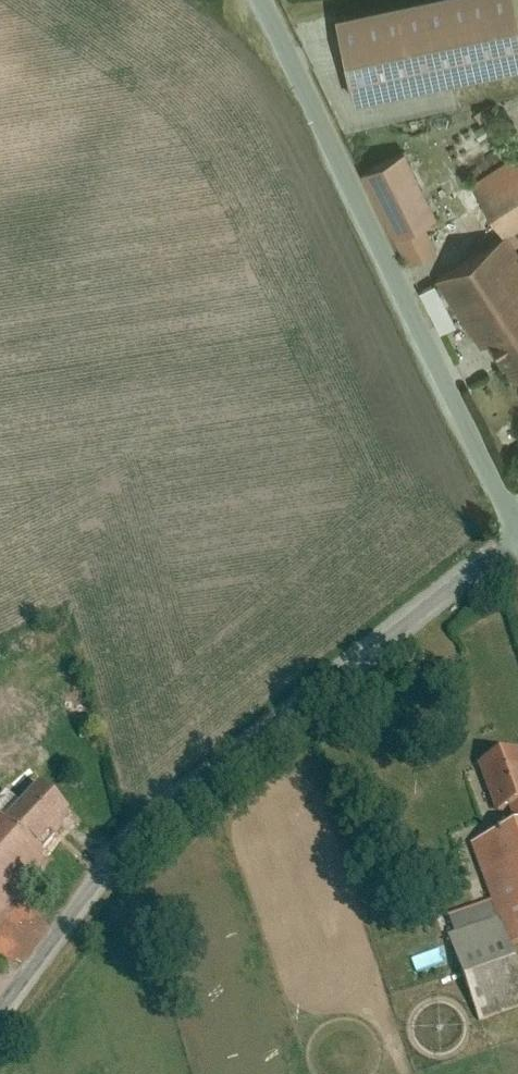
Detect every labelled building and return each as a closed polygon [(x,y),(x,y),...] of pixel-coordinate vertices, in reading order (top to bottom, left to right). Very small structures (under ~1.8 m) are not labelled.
[(347,93),(517,62),(517,55),(508,0),(341,0),(330,2),(347,93)] [(399,152),(366,169),(398,233),(431,216),(399,152)] [(472,182),(502,231),(517,221),(517,154),(472,182)] [(448,271),(513,372),(517,369),(517,254),(505,234),(486,246),(448,271)] [(436,280),(420,287),(439,330),(455,323),(436,280)] [(471,766),(487,811),(517,800),(517,765),(513,751),(471,766)] [(76,835),(59,820),(83,793),(52,766),(15,808),(0,795),(0,921),(76,835)] [(479,840),(513,943),(517,942),(517,826),(479,840)] [(453,933),(479,1017),(517,1005),(517,978),(500,919),(453,933)]
